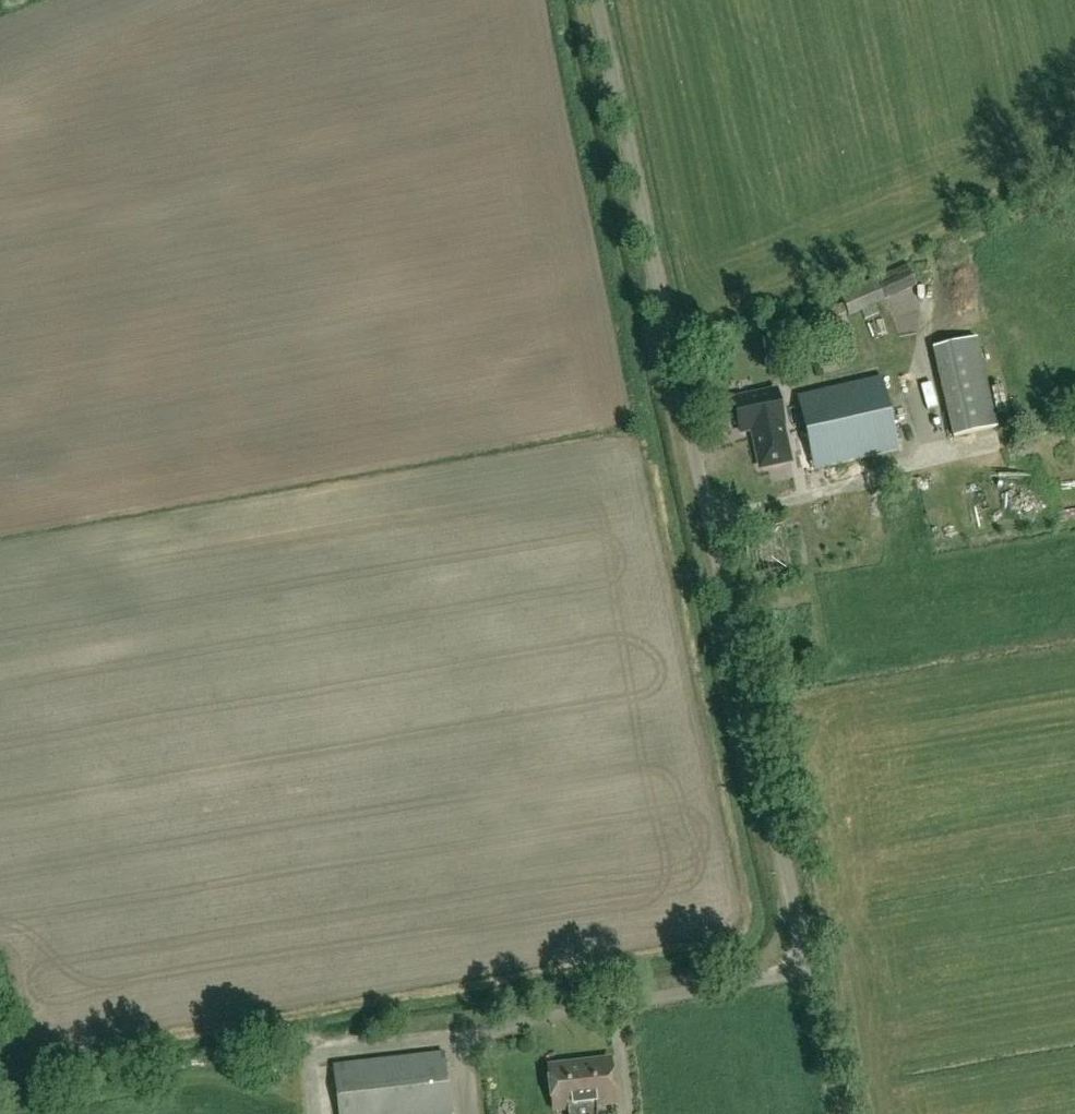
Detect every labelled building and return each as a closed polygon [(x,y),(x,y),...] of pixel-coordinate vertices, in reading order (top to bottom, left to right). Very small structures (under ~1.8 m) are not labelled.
[(850,315),(917,283),(908,265),(841,297),(850,315)] [(977,337),(933,348),(954,436),(997,426),(991,401),(989,392),(977,337)] [(883,378),(798,397),(807,436),(810,450),(811,454),(814,467),(814,470),(899,450),(883,378)] [(735,408),(731,409),(735,425),(739,424),(741,433),(755,430),(756,436),(754,437),(761,468),(790,461),(782,423),(784,423),(777,391),(733,400),(735,408)] [(444,1053),(334,1065),(340,1113),(451,1113),(444,1053)] [(586,1113),(597,1113),(596,1105),(615,1103),(610,1060),(580,1063),(586,1113)] [(580,1063),(550,1067),(555,1110),(568,1108),(569,1113),(586,1113),(580,1063)] [(523,1103),(524,1113),(539,1113),(539,1103),(523,1103)]
